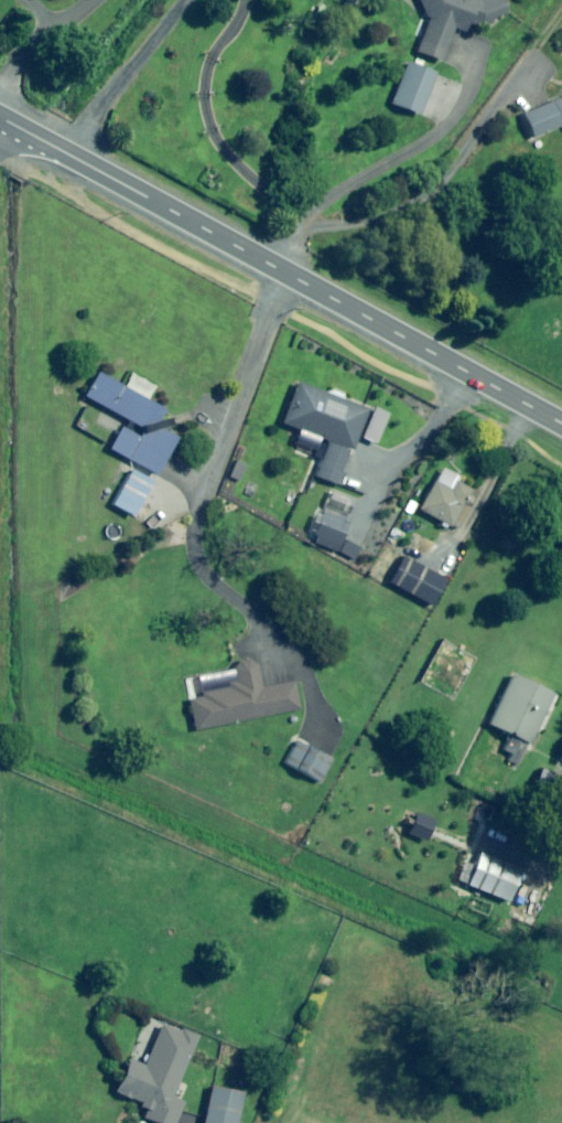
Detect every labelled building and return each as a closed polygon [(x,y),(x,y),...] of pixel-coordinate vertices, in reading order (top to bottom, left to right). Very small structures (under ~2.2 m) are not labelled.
[(425,21),(413,53),(442,64),(455,29),(465,32),(473,32),(492,27),(490,18),(506,14),(503,0),(418,0),(425,21)] [(435,75),(407,63),(390,104),(419,115),(435,75)] [(522,115),(531,139),(561,127),(561,99),(522,115)] [(163,431),(172,415),(164,410),(147,401),(154,387),(131,375),(124,389),(97,374),(84,399),(124,420),(108,450),(156,475),(175,438),(163,431)] [(366,410),(297,382),(281,424),(298,431),(290,452),(310,459),(318,439),(327,442),(314,477),(335,485),(348,450),(350,451),(366,410)] [(152,482),(131,470),(112,506),(133,517),(152,482)] [(478,498),(439,474),(417,509),(456,533),(478,498)] [(314,542),(354,556),(359,542),(344,536),(357,499),(333,489),(323,515),(317,512),(309,533),(316,535),(314,542)] [(406,557),(390,584),(432,608),(448,581),(406,557)] [(230,672),(198,678),(185,680),(194,731),(300,710),(294,682),(265,688),(259,660),(255,640),(236,643),(241,669),(230,672)] [(552,695),(512,675),(487,725),(508,736),(497,757),(517,767),(552,695)] [(334,759),(298,739),(284,764),(320,784),(334,759)] [(521,870),(478,853),(465,885),(508,902),(521,870)] [(161,1026),(144,1066),(128,1060),(114,1093),(148,1107),(143,1119),(152,1122),(174,1122),(189,1088),(178,1083),(196,1038),(182,1032),(181,1034),(161,1026)] [(210,1087),(202,1122),(236,1122),(242,1094),(210,1087)]
